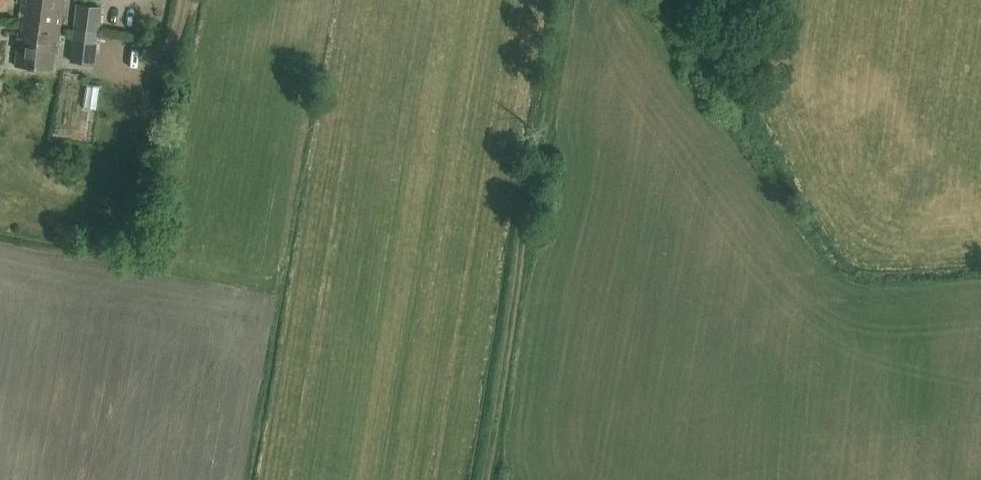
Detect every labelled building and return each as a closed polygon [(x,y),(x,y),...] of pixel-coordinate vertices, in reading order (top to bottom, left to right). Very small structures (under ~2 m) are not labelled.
[(56,53),(64,0),(22,0),(19,22),(27,23),(25,33),(19,32),(15,66),(52,69),(54,52),(56,53)] [(73,30),(99,32),(102,6),(76,3),(73,30)] [(99,32),(73,30),(69,62),(94,66),(99,32)]
